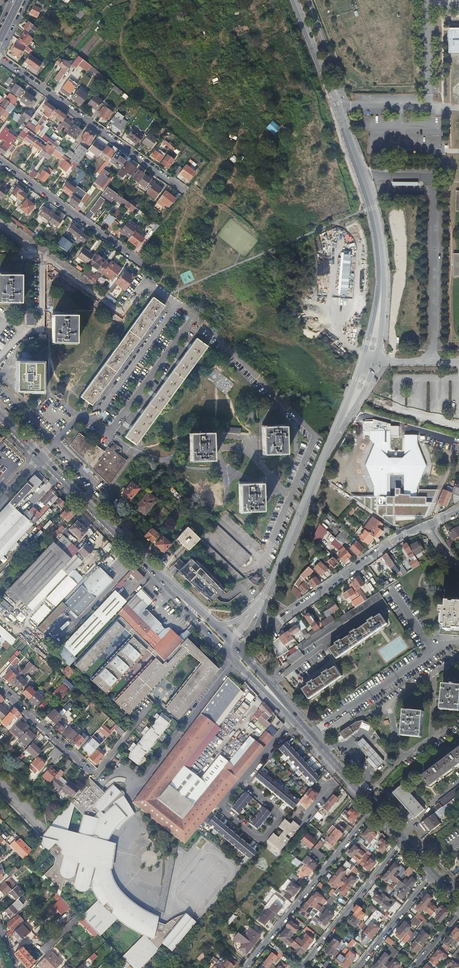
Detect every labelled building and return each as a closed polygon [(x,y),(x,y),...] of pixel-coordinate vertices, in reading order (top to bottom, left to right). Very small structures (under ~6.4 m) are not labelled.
[(42,11),(40,10),(42,7),(36,4),(31,14),(33,15),(32,17),(36,19),(39,12),(41,13),(42,11)] [(37,31),(39,29),(29,21),(24,28),(28,32),(30,29),(31,30),(33,28),(37,31)] [(449,27),(449,53),(458,53),(458,27),(449,27)] [(24,32),(18,40),(18,41),(27,47),(33,39),(30,37),(24,32)] [(27,55),(29,49),(27,47),(18,41),(17,44),(16,44),(12,52),(14,53),(13,55),(20,58),(23,53),(27,55)] [(42,64),(30,55),(25,62),(37,71),(42,64)] [(78,65),(87,71),(89,68),(91,66),(79,55),(72,64),(76,68),(78,65)] [(55,79),(59,82),(65,73),(71,65),(59,57),(55,63),(62,68),(55,79)] [(101,77),(103,75),(91,66),(89,68),(101,77)] [(9,86),(13,80),(9,78),(5,83),(9,86)] [(77,84),(69,78),(60,91),(68,97),(77,84)] [(207,102),(215,97),(206,83),(198,88),(207,102)] [(21,99),(26,92),(15,85),(10,92),(17,97),(20,100),(21,99)] [(77,105),(79,106),(88,95),(79,88),(72,98),(79,103),(77,105)] [(17,97),(10,92),(7,96),(5,99),(15,107),(17,104),(15,103),(16,101),(15,101),(17,97)] [(20,100),(28,106),(33,99),(34,98),(26,92),(20,100)] [(96,110),(102,103),(103,101),(94,95),(88,104),(96,110)] [(10,110),(12,111),(15,107),(5,99),(3,98),(1,100),(4,101),(1,106),(6,109),(8,105),(11,107),(11,109),(10,110)] [(35,135),(43,125),(48,117),(55,109),(55,108),(46,102),(42,106),(46,109),(44,111),(45,112),(44,114),(46,116),(33,133),(35,135)] [(91,117),(94,119),(98,114),(106,120),(112,112),(106,108),(107,107),(102,103),(96,110),(91,117)] [(3,123),(7,117),(10,114),(1,107),(0,108),(0,118),(2,116),(4,117),(1,121),(3,123)] [(54,116),(62,121),(65,117),(66,116),(61,112),(62,111),(58,108),(57,110),(55,109),(48,117),(52,120),(54,116)] [(17,121),(24,127),(26,125),(22,123),(26,117),(30,120),(33,115),(31,114),(33,112),(31,110),(29,112),(25,109),(20,117),(17,121)] [(117,111),(110,121),(114,123),(115,124),(113,127),(120,132),(127,122),(122,118),(124,116),(117,111)] [(9,115),(17,121),(20,117),(12,112),(9,115)] [(69,129),(73,124),(74,123),(68,119),(64,125),(69,129)] [(281,128),(273,121),(266,128),(274,135),(281,128)] [(26,125),(24,127),(31,132),(35,126),(28,122),(26,125)] [(66,133),(75,139),(82,131),(79,128),(79,127),(77,126),(76,126),(73,124),(69,129),(66,133)] [(35,135),(38,136),(41,132),(40,131),(42,128),(43,128),(44,126),(43,125),(35,135)] [(0,135),(0,139),(2,140),(2,139),(6,142),(3,146),(1,145),(0,147),(0,151),(4,154),(7,150),(12,144),(17,138),(8,131),(9,130),(6,127),(0,135)] [(31,144),(38,136),(35,135),(33,133),(31,132),(24,127),(19,135),(31,144)] [(132,139),(137,143),(142,135),(140,134),(142,131),(137,128),(135,130),(132,128),(126,137),(131,140),(132,139)] [(93,137),(85,132),(80,139),(88,145),(93,137)] [(157,140),(148,133),(142,142),(151,148),(157,140)] [(40,151),(46,142),(43,140),(38,136),(31,144),(40,151)] [(58,145),(61,140),(57,137),(54,142),(49,138),(46,142),(51,146),(55,149),(58,145)] [(101,153),(105,147),(101,144),(100,144),(95,140),(90,147),(100,154),(101,153)] [(171,148),(172,146),(165,140),(163,142),(171,148)] [(40,153),(43,156),(51,146),(46,142),(40,151),(39,153),(36,156),(37,157),(40,153)] [(77,165),(88,150),(81,145),(75,154),(71,160),(72,161),(77,165)] [(48,159),(54,151),(55,149),(51,146),(43,156),(48,159)] [(115,153),(118,149),(114,146),(111,149),(108,147),(104,153),(107,155),(106,156),(107,156),(108,156),(111,158),(115,153)] [(64,155),(71,160),(75,154),(68,149),(64,155)] [(163,156),(155,150),(151,156),(159,161),(163,156)] [(123,165),(126,161),(115,153),(111,158),(111,159),(110,161),(120,168),(122,166),(123,165)] [(174,159),(167,155),(161,163),(168,168),(174,159)] [(71,165),(62,159),(57,166),(66,172),(71,165)] [(100,174),(104,169),(110,161),(107,159),(97,172),(100,174)] [(120,169),(117,173),(122,177),(125,173),(128,176),(129,173),(131,174),(133,171),(132,170),(134,166),(130,164),(131,163),(128,160),(127,162),(127,161),(124,165),(123,165),(122,166),(123,167),(121,170),(120,169)] [(186,164),(179,173),(189,180),(195,172),(186,164)] [(294,177),(303,182),(309,168),(301,164),(294,177)] [(76,167),(75,169),(80,173),(75,180),(74,179),(71,183),(74,185),(73,186),(75,188),(76,186),(85,173),(76,167)] [(110,173),(104,169),(100,174),(94,182),(104,190),(111,180),(107,177),(110,173)] [(143,173),(138,169),(132,178),(137,182),(143,173)] [(31,177),(33,179),(38,173),(33,170),(29,175),(31,177)] [(37,177),(44,182),(52,172),(50,170),(48,173),(42,170),(37,177)] [(138,183),(146,188),(153,180),(145,174),(138,183)] [(69,195),(71,194),(75,188),(73,186),(74,185),(71,183),(70,185),(67,182),(62,190),(69,195)] [(148,190),(146,192),(155,198),(162,189),(153,182),(148,190)] [(2,200),(9,191),(9,190),(0,183),(0,199),(2,200)] [(16,200),(20,203),(27,194),(14,184),(9,190),(9,191),(12,194),(13,194),(17,198),(16,200)] [(70,200),(77,205),(80,201),(86,193),(76,186),(75,188),(71,194),(73,196),(70,200)] [(112,201),(114,198),(118,194),(107,186),(101,195),(102,196),(104,194),(104,195),(106,192),(112,197),(110,200),(112,201)] [(176,198),(166,190),(154,206),(161,211),(165,205),(169,208),(176,198)] [(86,193),(80,201),(84,204),(90,195),(87,192),(86,193)] [(114,198),(124,206),(128,201),(125,199),(118,194),(114,198)] [(86,216),(89,219),(93,214),(95,215),(106,201),(100,196),(86,216)] [(35,205),(27,199),(20,208),(28,214),(35,205)] [(133,212),(134,210),(137,208),(136,207),(129,202),(128,201),(124,206),(123,207),(124,208),(125,206),(133,212)] [(38,213),(49,221),(54,214),(43,206),(38,213)] [(110,224),(115,218),(109,213),(104,220),(110,224)] [(54,214),(49,221),(57,226),(62,219),(54,214)] [(110,224),(108,228),(112,231),(120,220),(116,217),(115,218),(110,224)] [(130,219),(120,232),(129,238),(134,231),(138,225),(130,219)] [(151,229),(155,232),(160,225),(156,222),(151,229)] [(89,237),(72,224),(68,230),(78,238),(75,242),(78,244),(81,241),(84,243),(89,237)] [(144,238),(134,231),(129,238),(128,239),(137,247),(144,238)] [(73,244),(62,236),(56,244),(66,252),(73,244)] [(78,256),(87,263),(89,260),(93,255),(84,248),(78,256)] [(93,255),(89,260),(92,262),(90,263),(94,266),(100,270),(105,264),(105,263),(101,260),(102,259),(94,253),(93,255)] [(108,265),(102,272),(112,280),(121,268),(111,261),(108,265)] [(94,267),(102,273),(102,272),(108,265),(105,264),(100,270),(94,266),(94,267)] [(83,272),(95,281),(100,275),(97,273),(95,276),(85,269),(83,272)] [(125,290),(135,276),(132,274),(131,276),(124,271),(109,290),(111,292),(117,284),(125,290)] [(20,302),(20,297),(20,293),(20,283),(20,279),(20,274),(0,274),(0,302),(20,302)] [(104,296),(115,303),(116,302),(117,301),(106,294),(104,296)] [(84,394),(83,394),(81,396),(80,397),(92,405),(97,398),(99,394),(109,381),(112,378),(121,365),(124,361),(133,348),(135,345),(145,332),(148,328),(157,315),(160,312),(164,305),(153,297),(151,300),(152,301),(150,304),(148,303),(145,308),(146,309),(144,312),(143,311),(139,316),(140,317),(138,321),(136,320),(133,324),(134,325),(132,328),(131,327),(126,333),(128,334),(125,337),(124,336),(121,341),(122,342),(120,345),(119,344),(114,350),(116,351),(113,354),(112,353),(109,358),(110,358),(108,361),(107,361),(102,366),(104,367),(101,370),(100,369),(97,374),(98,375),(96,378),(94,377),(90,383),(92,384),(89,387),(88,386),(88,387),(87,388),(85,391),(86,392),(84,394)] [(27,313),(27,325),(37,325),(37,313),(27,313)] [(76,315),(53,314),(53,319),(53,323),(53,328),(53,333),(53,337),(53,342),(75,343),(75,338),(75,334),(75,324),(75,320),(76,315)] [(196,338),(191,345),(188,348),(179,361),(176,364),(167,377),(164,381),(155,393),(153,397),(143,410),(141,413),(131,426),(129,430),(124,436),(135,444),(138,441),(136,440),(138,437),(140,438),(142,435),(143,433),(142,432),(144,429),(145,430),(149,425),(148,424),(150,421),(152,422),(155,417),(154,416),(156,413),(157,414),(160,411),(161,408),(160,408),(162,405),(164,405),(167,401),(166,400),(168,397),(169,398),(173,392),(172,391),(174,389),(175,389),(179,384),(178,384),(180,381),(181,382),(185,376),(184,375),(186,372),(187,373),(191,368),(190,367),(192,364),(193,365),(197,360),(196,359),(198,356),(199,357),(203,352),(202,351),(204,348),(205,349),(207,347),(207,346),(196,338)] [(41,362),(19,362),(19,367),(19,374),(19,377),(18,381),(18,385),(18,390),(41,390),(41,374),(41,367),(41,362)] [(253,421),(257,421),(257,418),(257,409),(246,409),(246,405),(243,405),(243,422),(253,421)] [(363,438),(365,438),(365,437),(368,437),(371,440),(374,444),(365,465),(374,487),(374,496),(369,496),(352,496),(352,497),(389,522),(391,524),(394,526),(395,521),(395,516),(426,516),(432,502),(426,502),(427,498),(434,498),(437,490),(426,490),(419,490),(419,485),(418,485),(427,466),(418,444),(418,435),(405,435),(405,457),(403,458),(389,458),(387,457),(387,450),(390,448),(390,437),(392,437),(400,437),(400,426),(391,426),(391,424),(373,419),(365,419),(365,421),(363,421),(363,438)] [(284,426),(263,426),(263,431),(263,435),(263,440),(263,445),(263,449),(263,454),(285,453),(285,448),(285,445),(285,435),(284,431),(284,426)] [(190,433),(190,438),(190,441),(191,451),(191,455),(191,460),(212,460),(212,455),(212,451),(212,446),(212,441),(211,437),(211,432),(190,433)] [(72,445),(110,483),(126,460),(108,447),(104,452),(80,434),(72,445)] [(0,460),(0,473),(3,469),(17,454),(11,448),(0,460)] [(17,454),(3,469),(11,476),(24,461),(17,454)] [(5,554),(33,525),(32,524),(41,514),(42,515),(48,508),(45,505),(44,506),(39,512),(33,507),(29,511),(27,509),(22,514),(14,507),(32,488),(35,490),(42,481),(34,474),(0,512),(0,559),(5,554)] [(130,501),(140,487),(132,481),(121,495),(130,501)] [(239,483),(239,488),(240,495),(240,511),(261,510),(261,507),(261,505),(261,501),(261,498),(261,494),(261,487),(261,482),(249,482),(239,483)] [(40,501),(44,506),(45,505),(46,504),(50,507),(52,504),(49,501),(55,495),(56,494),(51,490),(40,501)] [(447,507),(453,494),(445,491),(440,504),(447,507)] [(136,507),(143,512),(146,508),(148,510),(149,510),(155,502),(153,500),(155,498),(148,492),(137,506),(136,507)] [(58,497),(55,495),(49,501),(52,504),(53,503),(56,500),(58,497)] [(56,501),(56,500),(53,503),(60,511),(66,504),(60,497),(56,501)] [(67,507),(51,524),(52,525),(62,515),(68,520),(75,513),(67,507)] [(356,510),(352,507),(347,513),(351,516),(356,510)] [(50,508),(36,522),(39,525),(52,510),(50,508)] [(225,512),(221,517),(257,550),(261,545),(225,512)] [(367,530),(371,532),(375,536),(378,539),(384,531),(379,527),(380,525),(383,527),(384,524),(373,517),(365,527),(367,530)] [(77,520),(69,529),(80,538),(88,530),(82,525),(81,523),(77,520)] [(215,523),(211,527),(206,532),(242,566),(251,556),(215,523)] [(319,523),(313,537),(318,542),(328,531),(319,523)] [(52,536),(55,539),(61,532),(65,528),(62,525),(52,536)] [(192,546),(196,543),(196,542),(200,539),(187,526),(177,538),(189,550),(192,546)] [(451,531),(451,533),(450,533),(453,540),(458,537),(458,527),(451,531)] [(153,542),(154,540),(159,534),(151,528),(145,536),(153,542)] [(371,532),(367,530),(361,538),(369,544),(375,536),(371,532)] [(9,588),(21,599),(27,605),(61,568),(71,558),(63,551),(71,542),(61,532),(55,539),(9,588)] [(164,552),(172,544),(163,536),(162,537),(157,543),(156,545),(160,549),(160,550),(161,551),(162,552),(164,552)] [(232,576),(237,572),(200,538),(200,539),(196,542),(232,576)] [(335,539),(332,543),(342,553),(346,549),(335,539)] [(410,546),(415,555),(425,550),(419,541),(410,546)] [(86,557),(93,550),(85,542),(78,550),(86,557)] [(358,542),(351,549),(358,555),(365,549),(358,542)] [(104,548),(108,552),(112,547),(108,543),(104,548)] [(411,558),(415,555),(410,546),(408,543),(404,545),(408,553),(408,554),(409,555),(411,558)] [(342,553),(339,556),(344,562),(349,558),(350,559),(352,556),(346,549),(342,553)] [(71,558),(61,568),(69,575),(74,569),(86,557),(78,550),(71,558)] [(388,553),(383,556),(387,562),(388,563),(391,568),(395,566),(397,569),(395,570),(397,574),(398,573),(400,571),(396,566),(388,553)] [(334,557),(329,562),(335,568),(340,563),(334,557)] [(180,559),(174,565),(179,570),(210,601),(212,600),(215,597),(218,594),(222,590),(225,587),(196,560),(194,561),(191,558),(185,564),(180,559)] [(420,565),(420,564),(417,558),(410,563),(413,569),(420,565)] [(329,569),(321,561),(315,568),(317,570),(316,571),(320,574),(321,573),(323,575),(329,569)] [(403,576),(408,573),(401,562),(396,566),(400,571),(401,573),(403,576)] [(96,564),(86,575),(88,578),(64,603),(71,609),(76,614),(93,596),(95,598),(113,580),(96,564)] [(134,566),(122,579),(124,580),(125,578),(126,579),(131,574),(138,581),(141,579),(144,576),(134,566)] [(310,566),(301,575),(304,578),(305,579),(313,570),(310,566)] [(69,576),(72,578),(78,572),(75,569),(69,576)] [(72,578),(77,583),(83,577),(78,572),(72,578)] [(243,578),(237,572),(232,576),(237,581),(243,578)] [(362,597),(365,601),(368,599),(360,588),(365,584),(360,576),(353,581),(352,582),(354,584),(359,591),(362,597)] [(318,586),(321,583),(317,577),(310,581),(315,588),(318,586)] [(304,594),(312,586),(310,584),(307,581),(306,583),(305,582),(303,584),(301,586),(300,585),(299,586),(300,587),(299,588),(303,591),(302,592),(304,594)] [(352,600),(357,596),(358,596),(357,594),(358,594),(357,592),(359,591),(354,584),(351,586),(352,588),(344,595),(347,599),(350,597),(352,600)] [(293,587),(292,591),(299,599),(303,596),(293,587)] [(9,588),(6,592),(17,603),(21,599),(9,588)] [(141,589),(118,613),(121,615),(141,636),(165,660),(178,646),(187,637),(196,628),(192,624),(183,633),(182,632),(179,636),(172,629),(171,629),(170,627),(165,628),(161,625),(163,623),(147,608),(145,609),(144,608),(152,600),(141,589)] [(67,663),(69,665),(76,658),(74,656),(119,608),(121,610),(122,608),(120,606),(126,600),(116,590),(63,646),(60,643),(53,651),(67,663)] [(383,597),(379,592),(365,601),(335,620),(324,628),(321,629),(311,636),(307,639),(304,641),(297,645),(299,648),(301,651),(383,597)] [(76,614),(71,609),(69,611),(76,618),(95,598),(93,596),(76,614)] [(356,606),(365,601),(362,597),(359,599),(354,602),(356,606)] [(326,606),(331,614),(339,608),(334,600),(326,606)] [(456,602),(456,603),(448,603),(448,608),(444,607),(444,612),(445,612),(444,624),(447,624),(446,630),(450,630),(451,629),(458,629),(458,602),(456,602)] [(32,619),(40,625),(51,609),(43,604),(32,619)] [(21,612),(16,617),(21,622),(26,617),(21,612)] [(306,616),(311,624),(316,621),(315,619),(310,613),(306,616)] [(331,649),(338,658),(346,652),(361,642),(378,630),(388,624),(381,614),(375,618),(374,617),(368,621),(369,622),(358,630),(357,629),(351,633),(352,634),(342,640),(342,639),(336,643),(337,644),(331,649)] [(141,636),(121,615),(116,620),(124,627),(133,636),(146,649),(155,657),(169,670),(172,667),(165,660),(141,636)] [(324,628),(335,620),(332,615),(322,622),(324,626),(323,626),(323,627),(324,628)] [(297,616),(293,618),(298,625),(301,630),(305,635),(308,634),(304,629),(307,627),(302,619),(300,621),(297,616)] [(124,627),(116,620),(74,665),(82,672),(124,627)] [(311,624),(315,629),(315,630),(320,627),(316,621),(311,624)] [(298,625),(289,631),(293,636),(301,630),(298,625)] [(311,636),(321,629),(320,627),(315,630),(315,629),(309,633),(311,636)] [(282,656),(289,651),(285,645),(295,639),(293,636),(289,631),(280,637),(274,641),(273,643),(274,645),(282,656)] [(146,649),(133,636),(91,680),(105,693),(146,649)] [(29,645),(32,641),(25,637),(23,640),(29,645)] [(203,661),(167,706),(180,717),(218,668),(187,637),(178,646),(165,660),(172,667),(188,650),(203,661)] [(287,658),(292,665),(304,655),(301,651),(299,648),(287,658)] [(19,659),(17,656),(11,663),(13,665),(19,659)] [(169,670),(155,657),(114,701),(128,714),(169,670)] [(20,671),(18,673),(16,675),(11,681),(21,689),(25,684),(27,682),(21,676),(23,673),(24,674),(33,664),(29,661),(23,668),(20,671)] [(68,665),(63,671),(69,677),(74,671),(68,665)] [(309,685),(303,689),(310,699),(318,693),(333,683),(343,676),(336,666),(330,670),(329,669),(323,673),(324,674),(315,681),(314,680),(309,683),(309,685)] [(4,677),(10,682),(11,681),(16,675),(9,669),(6,671),(7,672),(4,677)] [(38,670),(33,675),(36,679),(42,674),(38,670)] [(74,685),(66,678),(65,677),(63,680),(72,688),(74,685)] [(133,802),(185,843),(196,830),(264,748),(257,742),(241,761),(235,768),(220,755),(215,761),(200,779),(209,786),(203,794),(182,818),(158,799),(177,773),(183,766),(199,744),(214,724),(241,690),(239,688),(228,677),(185,733),(133,802)] [(29,698),(35,692),(29,686),(32,682),(29,680),(27,682),(25,684),(28,687),(27,688),(25,690),(23,693),(29,698)] [(442,707),(442,708),(442,709),(443,709),(443,708),(458,710),(458,684),(455,684),(455,683),(452,683),(452,684),(444,683),(444,684),(443,695),(442,707)] [(61,699),(68,691),(60,684),(52,693),(57,698),(59,696),(61,699)] [(43,697),(36,690),(35,692),(29,698),(36,705),(43,697)] [(244,693),(241,690),(214,724),(218,727),(244,693)] [(39,706),(40,707),(42,709),(48,703),(47,702),(44,700),(39,706)] [(266,721),(273,712),(263,701),(262,702),(263,703),(259,707),(260,708),(254,716),(267,728),(270,725),(266,721)] [(67,711),(72,705),(69,702),(64,708),(67,711)] [(244,703),(236,713),(242,718),(250,708),(244,703)] [(2,721),(4,719),(9,713),(0,705),(0,719),(2,721)] [(14,708),(9,713),(4,719),(5,720),(12,714),(17,719),(21,715),(14,708)] [(48,716),(56,723),(62,716),(59,713),(55,710),(55,709),(55,710),(54,709),(48,716)] [(404,722),(403,733),(403,734),(403,735),(404,735),(404,734),(422,736),(422,737),(422,736),(423,735),(422,735),(424,711),(425,711),(404,709),(404,710),(405,710),(404,722)] [(160,736),(166,728),(168,726),(167,725),(169,722),(167,720),(165,719),(168,716),(163,712),(160,715),(157,712),(155,715),(158,718),(150,728),(147,726),(142,732),(145,734),(137,745),(134,742),(129,748),(132,750),(128,756),(138,763),(142,758),(141,757),(146,752),(147,752),(155,742),(154,741),(159,735),(160,736)] [(374,727),(371,723),(363,720),(357,722),(340,733),(341,734),(342,734),(345,738),(358,729),(369,735),(374,742),(373,743),(374,743),(376,742),(381,738),(376,730),(380,727),(378,724),(374,727)] [(20,721),(17,725),(24,732),(29,727),(26,724),(25,725),(20,721)] [(57,721),(54,725),(61,732),(65,728),(57,721)] [(109,732),(111,734),(115,729),(118,725),(117,724),(109,732)] [(218,727),(214,724),(199,744),(205,748),(220,728),(218,727)] [(107,737),(111,734),(109,732),(102,725),(98,729),(107,737)] [(122,735),(125,731),(118,725),(115,729),(122,735)] [(76,732),(71,727),(69,726),(63,733),(70,739),(76,732)] [(28,730),(23,736),(30,742),(35,737),(28,730)] [(79,745),(82,747),(87,741),(80,735),(84,731),(82,730),(78,733),(79,734),(73,741),(78,746),(79,745)] [(267,740),(270,736),(265,731),(259,740),(264,744),(267,740)] [(23,736),(22,735),(21,737),(28,744),(30,742),(23,736)] [(216,736),(213,740),(217,742),(216,743),(219,745),(222,741),(216,736)] [(241,761),(257,742),(250,736),(234,756),(241,761)] [(96,749),(99,746),(100,745),(91,737),(87,741),(82,747),(91,755),(96,749)] [(373,746),(365,738),(358,744),(366,752),(371,757),(379,765),(385,760),(377,751),(373,746)] [(423,776),(430,785),(431,786),(458,765),(458,739),(452,744),(457,750),(423,776)] [(17,740),(11,747),(14,750),(20,743),(17,740)] [(291,747),(286,742),(278,749),(283,754),(291,747)] [(32,743),(26,749),(36,758),(42,752),(36,747),(36,745),(34,743),(33,743),(32,743)] [(91,755),(89,757),(97,764),(104,756),(99,752),(102,749),(99,746),(96,749),(91,755)] [(60,750),(56,747),(49,755),(53,758),(60,750)] [(295,753),(291,747),(283,754),(288,759),(295,753)] [(59,758),(63,753),(60,750),(53,758),(51,760),(52,761),(56,764),(60,759),(59,758)] [(300,758),(295,753),(288,759),(293,764),(300,758)] [(36,758),(31,764),(32,764),(29,768),(35,773),(38,770),(39,771),(45,765),(40,761),(39,762),(36,758)] [(300,758),(293,764),(298,769),(305,763),(300,758)] [(305,763),(298,769),(302,774),(310,768),(305,763)] [(209,786),(200,779),(183,766),(177,773),(203,794),(209,786)] [(44,775),(51,782),(55,776),(58,773),(52,767),(44,775)] [(310,768),(302,774),(307,780),(314,773),(310,768)] [(60,793),(62,789),(65,785),(58,779),(61,776),(64,772),(60,770),(58,773),(55,776),(56,777),(51,783),(58,789),(57,791),(60,793)] [(261,770),(255,777),(260,782),(267,774),(261,770)] [(182,818),(203,794),(177,773),(158,799),(182,818)] [(314,773),(307,780),(312,785),(318,778),(314,773)] [(267,774),(260,782),(266,786),(272,779),(267,774)] [(58,779),(65,785),(67,782),(61,776),(58,779)] [(137,907),(136,906),(134,905),(131,903),(129,901),(127,898),(123,895),(119,890),(116,886),(113,881),(110,875),(108,871),(108,869),(110,869),(115,844),(107,842),(107,840),(108,838),(109,835),(111,831),(113,828),(114,826),(118,829),(121,825),(125,821),(130,817),(132,815),(134,813),(124,796),(124,795),(123,796),(121,793),(121,792),(119,790),(113,785),(106,793),(89,778),(80,789),(73,798),(61,813),(42,837),(43,837),(41,843),(56,857),(54,865),(42,877),(60,896),(65,880),(75,883),(75,884),(75,885),(75,886),(75,888),(76,888),(77,889),(78,891),(79,891),(80,892),(82,892),(83,892),(85,892),(86,891),(87,888),(93,890),(99,900),(81,917),(101,936),(118,919),(119,920),(123,923),(137,907)] [(272,779),(266,786),(271,791),(277,783),(272,779)] [(62,789),(73,798),(80,789),(69,780),(67,782),(65,785),(62,789)] [(277,783),(271,791),(277,795),(283,788),(277,783)] [(404,805),(415,797),(409,791),(409,790),(408,789),(403,784),(393,793),(401,801),(404,805)] [(439,810),(445,805),(450,801),(458,795),(458,785),(439,801),(440,803),(436,806),(439,810)] [(283,788),(277,795),(282,800),(288,792),(283,788)] [(317,795),(309,789),(299,801),(307,808),(317,795)] [(252,798),(245,792),(240,797),(248,804),(252,798)] [(288,792),(282,800),(287,804),(294,797),(288,792)] [(399,802),(401,801),(393,793),(392,794),(399,802)] [(325,809),(323,812),(325,814),(337,798),(333,795),(323,807),(325,809)] [(248,804),(240,797),(236,803),(243,809),(248,804)] [(294,797),(287,804),(293,809),(299,801),(294,797)] [(414,815),(424,807),(415,797),(404,805),(414,815)] [(236,803),(231,808),(239,815),(243,809),(236,803)] [(439,810),(438,810),(441,813),(448,808),(447,808),(445,805),(439,810)] [(270,813),(263,807),(258,812),(266,818),(270,813)] [(425,809),(424,807),(414,815),(416,817),(417,817),(425,809)] [(348,812),(344,810),(339,817),(350,825),(358,815),(350,809),(348,812)] [(437,811),(422,823),(430,833),(442,824),(440,821),(441,820),(437,816),(437,817),(435,815),(437,814),(439,814),(437,811)] [(258,812),(254,818),(261,824),(266,818),(258,812)] [(219,821),(214,817),(208,824),(213,829),(219,821)] [(254,818),(249,823),(257,829),(261,824),(254,818)] [(285,819),(278,827),(279,827),(284,831),(278,838),(273,834),(274,833),(273,833),(267,841),(274,847),(294,824),(292,823),(293,822),(293,821),(290,824),(285,820),(285,819)] [(225,826),(219,821),(213,829),(218,833),(225,826)] [(295,825),(294,824),(274,847),(279,851),(289,839),(288,840),(285,837),(287,834),(291,837),(299,827),(296,824),(295,825)] [(335,827),(332,825),(330,828),(327,832),(331,835),(336,840),(345,830),(339,825),(333,833),(331,831),(335,827)] [(230,830),(225,826),(218,833),(224,838),(230,830)] [(377,839),(381,834),(379,831),(377,834),(369,828),(363,836),(373,844),(376,840),(377,839)] [(235,835),(230,830),(224,838),(229,842),(235,835)] [(16,852),(24,859),(32,850),(14,832),(13,833),(5,841),(6,842),(14,849),(16,852)] [(306,833),(301,841),(311,849),(316,842),(306,833)] [(385,836),(382,833),(381,834),(377,839),(376,840),(375,842),(381,847),(379,849),(384,852),(390,845),(383,839),(385,836)] [(241,839),(235,835),(229,842),(234,847),(241,839)] [(329,849),(336,840),(331,835),(326,841),(327,842),(324,845),(329,849)] [(324,840),(322,838),(314,847),(317,849),(323,843),(322,843),(324,840)] [(246,844),(241,839),(234,847),(240,851),(246,844)] [(369,849),(359,841),(356,844),(367,852),(368,850),(369,849)] [(251,848),(246,844),(240,851),(245,856),(251,848)] [(357,860),(352,865),(355,867),(359,862),(365,854),(355,846),(349,854),(357,860)] [(321,858),(324,855),(317,849),(314,847),(311,851),(314,854),(315,853),(321,858)] [(257,853),(251,848),(245,856),(251,860),(257,853)] [(367,852),(365,854),(359,862),(369,870),(375,862),(367,856),(368,855),(371,857),(373,854),(370,852),(368,850),(367,852)] [(307,856),(302,862),(303,863),(312,870),(317,864),(307,856)] [(297,867),(302,862),(296,857),(291,862),(297,867)] [(347,861),(336,875),(343,881),(346,878),(343,875),(349,869),(352,871),(353,870),(355,867),(352,865),(350,863),(347,861)] [(308,875),(312,870),(303,863),(301,866),(303,868),(301,871),(300,870),(297,873),(302,878),(306,873),(308,875)] [(395,863),(389,871),(400,880),(403,876),(405,873),(407,870),(401,865),(400,867),(395,863)] [(415,869),(411,865),(407,870),(405,873),(409,876),(415,869)] [(387,888),(391,891),(392,890),(397,884),(400,880),(389,871),(383,879),(387,882),(390,878),(393,881),(395,883),(392,886),(390,885),(390,884),(387,888)] [(293,873),(289,877),(296,882),(299,878),(293,873)] [(343,881),(351,887),(357,880),(351,875),(348,878),(350,880),(349,880),(347,879),(350,875),(349,874),(346,878),(343,881)] [(343,881),(336,875),(330,883),(334,887),(337,883),(340,885),(343,881)] [(11,876),(9,877),(4,882),(0,886),(0,890),(3,893),(5,895),(9,891),(11,890),(10,889),(7,885),(10,883),(8,880),(12,877),(11,876)] [(403,876),(400,880),(406,885),(411,888),(417,881),(412,877),(409,881),(403,876)] [(400,880),(397,884),(403,889),(403,888),(406,885),(400,880)] [(351,887),(343,881),(340,885),(337,889),(336,891),(334,893),(331,896),(334,898),(335,899),(336,900),(339,897),(337,896),(340,891),(345,895),(351,887)] [(291,882),(285,890),(293,896),(299,888),(291,882)] [(24,893),(17,885),(11,890),(9,891),(17,900),(24,893)] [(403,888),(403,889),(400,893),(404,896),(411,888),(406,885),(403,888)] [(335,887),(329,894),(331,896),(334,893),(336,891),(337,889),(335,887)] [(374,898),(381,904),(389,894),(385,891),(382,888),(374,898)] [(286,892),(283,896),(288,901),(292,897),(286,892)] [(71,906),(60,896),(56,893),(53,896),(58,901),(53,905),(61,915),(71,906)] [(313,896),(308,902),(319,911),(322,908),(317,903),(319,901),(321,902),(324,898),(318,893),(315,897),(313,896)] [(389,894),(381,904),(389,910),(397,900),(389,894)] [(428,894),(422,902),(435,912),(438,908),(430,901),(433,898),(428,894)] [(268,902),(265,906),(270,909),(275,914),(283,904),(277,900),(273,906),(268,902)] [(319,911),(308,902),(301,912),(308,918),(311,914),(310,913),(312,910),(317,914),(319,911)] [(435,912),(422,902),(416,909),(421,913),(424,909),(427,911),(429,909),(434,913),(435,912)] [(11,904),(5,910),(8,913),(7,914),(10,917),(17,911),(11,904)] [(368,909),(374,913),(377,909),(372,904),(368,909)] [(357,912),(354,915),(360,920),(365,914),(361,910),(363,908),(358,905),(355,908),(358,910),(357,912)] [(442,911),(436,918),(441,922),(450,911),(442,905),(439,908),(442,911)] [(324,914),(330,920),(334,914),(324,906),(322,908),(319,911),(324,914)] [(137,907),(123,923),(127,926),(133,929),(139,933),(144,935),(122,957),(133,967),(141,967),(159,950),(158,949),(163,944),(172,952),(197,923),(187,914),(182,920),(178,917),(176,919),(171,921),(168,923),(165,925),(155,920),(157,916),(154,915),(151,914),(147,912),(142,910),(137,907)] [(275,914),(270,909),(264,916),(263,915),(259,921),(265,925),(269,920),(270,921),(275,914)] [(369,927),(376,932),(380,927),(373,922),(381,912),(377,909),(374,913),(365,924),(367,925),(369,927)] [(79,921),(81,917),(78,913),(39,949),(44,954),(79,921)] [(22,920),(17,914),(7,923),(12,929),(22,920)] [(233,914),(226,923),(229,925),(236,916),(233,914)] [(315,916),(313,919),(318,923),(320,920),(326,925),(330,920),(324,914),(319,920),(315,916)] [(294,915),(291,919),(301,927),(304,923),(294,915)] [(360,920),(354,915),(349,922),(351,923),(352,923),(356,926),(360,920)] [(423,922),(416,916),(412,921),(419,927),(423,922)] [(97,939),(101,936),(81,917),(79,921),(97,939)] [(289,927),(284,932),(291,937),(300,927),(292,921),(288,926),(289,927)] [(406,921),(400,928),(406,933),(408,931),(411,927),(407,923),(408,922),(406,921)] [(425,924),(432,929),(434,926),(428,921),(425,924)] [(32,931),(24,922),(14,931),(13,933),(20,941),(32,931)] [(365,924),(361,928),(363,930),(366,931),(361,937),(368,942),(376,932),(369,927),(367,925),(365,924)] [(249,941),(253,945),(260,936),(251,928),(244,937),(245,938),(247,939),(249,941)] [(406,933),(400,928),(397,932),(398,934),(397,935),(402,939),(406,933)] [(451,936),(458,943),(458,937),(458,936),(458,935),(458,930),(457,928),(451,936)] [(411,937),(414,939),(416,941),(420,935),(417,933),(419,931),(417,929),(411,937)] [(416,941),(422,945),(430,935),(424,931),(420,935),(416,941)] [(246,954),(253,945),(249,941),(247,939),(245,938),(244,937),(238,932),(233,938),(236,941),(237,940),(242,944),(239,948),(246,954)] [(291,937),(284,932),(280,937),(291,946),(292,944),(296,941),(293,939),(291,937)] [(296,941),(306,949),(313,941),(314,940),(308,935),(302,942),(301,941),(302,941),(298,937),(296,941)] [(338,935),(330,944),(341,953),(344,950),(346,947),(349,944),(346,942),(345,944),(341,948),(340,949),(337,948),(339,946),(343,940),(338,935)] [(451,936),(442,947),(448,952),(451,948),(449,947),(452,943),(458,948),(458,943),(451,936)] [(360,939),(357,942),(364,947),(366,944),(360,939)] [(301,956),(306,949),(296,941),(292,944),(297,949),(293,954),(298,958),(301,955),(301,956)] [(417,951),(422,945),(416,941),(411,947),(417,951)] [(341,953),(330,944),(325,951),(331,955),(334,951),(337,953),(334,957),(336,959),(337,958),(341,953)] [(274,948),(277,950),(283,956),(286,953),(276,945),(274,948)] [(27,967),(28,967),(36,961),(22,946),(14,954),(27,967)] [(396,956),(399,952),(394,947),(391,951),(393,952),(391,955),(394,957),(396,956)] [(264,964),(268,967),(273,967),(274,967),(271,964),(278,956),(281,958),(283,956),(277,950),(275,953),(274,952),(264,964)] [(439,950),(430,962),(435,966),(439,962),(438,961),(441,958),(444,960),(447,956),(439,950)] [(44,967),(45,967),(56,958),(53,955),(55,954),(51,951),(39,962),(44,967)] [(350,951),(346,957),(352,962),(356,957),(354,956),(355,955),(350,951)] [(89,957),(93,961),(98,956),(95,952),(89,957)] [(346,957),(341,953),(337,958),(341,962),(341,963),(345,967),(346,966),(348,967),(352,962),(346,957)] [(380,960),(387,966),(390,962),(387,960),(390,956),(386,953),(380,960)] [(291,962),(283,956),(281,958),(281,959),(288,965),(291,962)] [(389,967),(398,967),(401,965),(396,961),(398,959),(399,958),(396,956),(394,957),(390,962),(387,966),(389,967)] [(223,967),(231,967),(233,966),(236,962),(230,957),(227,961),(224,959),(221,963),(219,965),(223,967)] [(62,963),(59,959),(58,960),(56,958),(45,967),(57,967),(62,963)] [(455,958),(453,961),(453,960),(449,964),(452,967),(458,967),(458,960),(455,958)]
